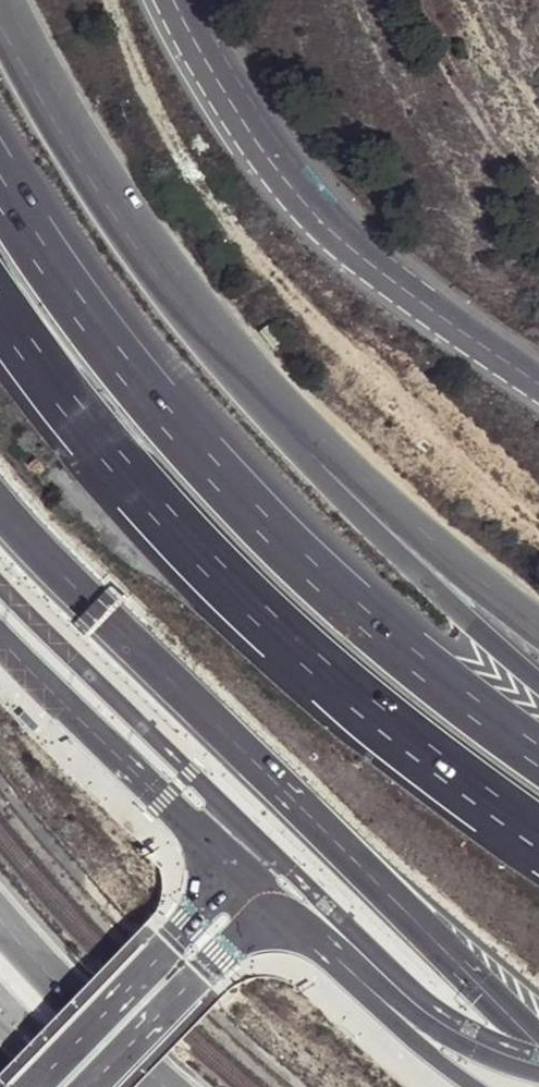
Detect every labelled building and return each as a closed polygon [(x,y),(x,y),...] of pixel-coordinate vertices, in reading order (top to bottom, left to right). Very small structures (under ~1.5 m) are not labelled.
[(282,338),(268,322),(259,330),(273,346),(282,338)] [(68,741),(48,719),(38,728),(58,750),(68,741)]
